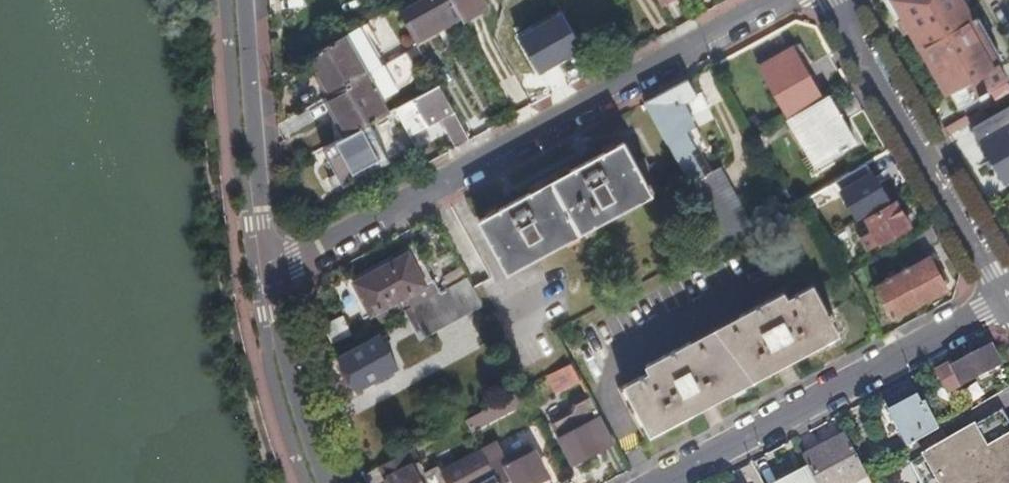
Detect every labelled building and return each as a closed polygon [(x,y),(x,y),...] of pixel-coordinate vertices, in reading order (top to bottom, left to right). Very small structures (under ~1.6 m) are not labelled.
[(460,15),(452,0),(423,0),(400,13),(416,41),(460,15)] [(463,20),(487,6),(484,0),(452,0),(460,15),(463,20)] [(920,48),(973,18),(962,0),(892,0),(920,48)] [(384,15),(369,22),(383,51),(399,43),(384,15)] [(418,46),(463,20),(460,15),(416,41),(418,46)] [(978,19),(976,16),(973,18),(920,48),(921,50),(925,48),(950,91),(955,88),(967,109),(983,100),(979,93),(1007,77),(975,21),(978,19)] [(366,75),(344,36),(310,55),(332,95),(366,75)] [(759,64),(790,117),(822,99),(791,48),(759,64)] [(405,53),(366,75),(332,95),(329,97),(347,136),(353,133),(388,114),(379,100),(407,83),(415,70),(405,53)] [(692,76),(647,101),(722,241),(724,245),(763,223),(729,162),(706,174),(690,147),(692,140),(687,130),(679,128),(670,109),(680,104),(678,102),(699,90),(692,76)] [(459,147),(471,141),(440,86),(397,109),(411,136),(443,118),(459,147)] [(822,99),(790,117),(809,151),(810,150),(819,166),(858,144),(848,127),(843,130),(831,109),(836,106),(829,94),(822,99)] [(1008,179),(1008,107),(974,128),(1005,181),(1008,179)] [(365,156),(353,133),(347,136),(324,149),(345,187),(388,162),(380,147),(365,156)] [(624,143),(490,215),(512,254),(519,267),(661,190),(644,158),(635,164),(624,143)] [(867,163),(806,198),(813,211),(844,194),(857,216),(888,198),(867,163)] [(881,243),(909,227),(904,219),(906,217),(897,203),(867,220),(881,243)] [(480,221),(501,259),(512,254),(490,215),(480,221)] [(837,220),(823,229),(828,238),(843,230),(837,220)] [(353,283),(371,315),(425,285),(408,253),(353,283)] [(512,254),(501,259),(509,273),(519,267),(512,254)] [(930,257),(903,272),(920,303),(947,289),(930,257)] [(920,303),(903,272),(876,286),(893,318),(920,303)] [(422,335),(482,303),(467,277),(413,306),(408,309),(422,335)] [(785,293),(740,316),(744,322),(696,348),(692,342),(648,365),(651,372),(621,389),(647,438),(840,334),(815,286),(789,299),(785,293)] [(389,310),(393,317),(408,309),(413,306),(409,300),(389,310)] [(744,322),(740,316),(692,342),(696,348),(744,322)] [(379,335),(340,357),(358,389),(398,367),(379,335)] [(937,373),(948,393),(1000,365),(991,348),(953,368),(951,366),(937,373)] [(572,363),(548,375),(557,392),(581,379),(572,363)] [(908,447),(939,429),(926,403),(922,405),(913,387),(884,402),(908,447)] [(519,391),(465,420),(472,432),(525,402),(519,391)] [(361,407),(373,425),(394,410),(381,392),(361,407)] [(614,442),(589,396),(575,402),(572,411),(552,422),(574,463),(614,442)] [(1008,448),(1008,421),(1003,410),(993,416),(1007,440),(999,445),(1003,452),(1008,448)] [(1003,452),(999,445),(1007,440),(993,416),(909,465),(920,482),(1008,482),(1008,448),(1003,452)] [(867,476),(865,471),(846,436),(804,458),(807,465),(817,482),(853,482),(867,476)] [(499,482),(536,482),(549,476),(536,450),(508,465),(497,444),(482,452),(494,474),(499,482)] [(391,482),(477,482),(494,474),(482,452),(443,473),(439,466),(426,473),(412,449),(382,465),(391,482)] [(807,465),(775,482),(817,482),(807,465)] [(494,474),(477,482),(499,482),(494,474)]
